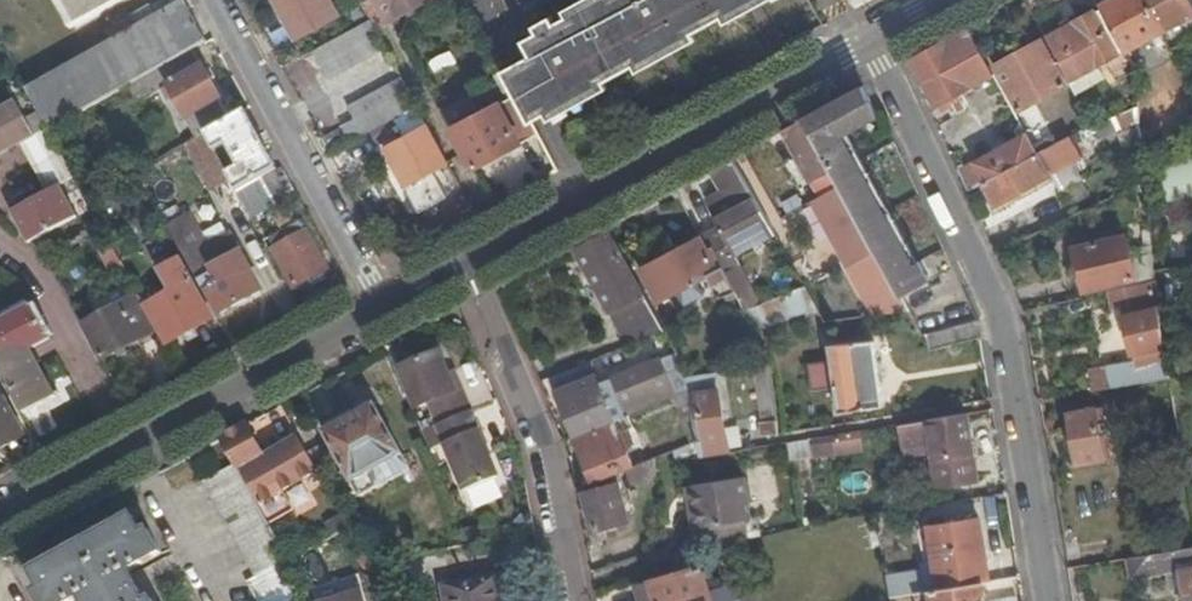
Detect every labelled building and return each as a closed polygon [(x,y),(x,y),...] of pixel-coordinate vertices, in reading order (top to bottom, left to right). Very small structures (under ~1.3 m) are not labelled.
[(76,30),(130,0),(60,0),(76,30)] [(326,0),(275,0),(297,40),(336,18),(326,0)] [(358,0),(355,0),(345,6),(358,28),(369,21),(358,0)] [(369,21),(374,30),(429,0),(358,0),(369,21)] [(758,0),(603,0),(553,27),(548,20),(532,30),(535,36),(522,44),(529,59),(501,75),(504,81),(513,98),(529,125),(634,67),(658,55),(758,0)] [(1191,40),(1191,3),(1190,0),(1112,0),(1100,7),(1101,10),(1123,52),(1124,52),(1160,33),(1170,51),(1191,40)] [(1068,83),(1123,52),(1101,10),(1094,15),(1092,13),(1044,40),(1068,83)] [(139,40),(159,29),(149,12),(129,23),(139,40)] [(204,46),(187,13),(159,29),(139,40),(30,101),(47,132),(48,134),(125,90),(163,69),(193,52),(204,46)] [(385,50),(374,30),(369,21),(358,28),(312,52),(328,80),(385,50)] [(969,30),(910,62),(932,109),(934,108),(948,100),(951,107),(956,115),(964,111),(956,96),(994,78),(969,30)] [(1065,86),(1041,42),(994,67),(1019,112),(1065,86)] [(229,122),(193,52),(163,69),(173,87),(168,90),(175,102),(195,141),(203,136),(229,122)] [(173,87),(163,69),(125,90),(132,103),(143,97),(146,101),(160,93),(167,105),(175,102),(168,90),(173,87)] [(502,78),(495,81),(506,101),(513,98),(504,81),(502,78)] [(416,108),(401,80),(348,109),(355,121),(341,129),(349,144),(409,112),(416,108)] [(876,119),(862,90),(804,122),(841,189),(902,297),(931,282),(920,261),(913,265),(844,137),(876,119)] [(517,146),(535,136),(529,125),(513,98),(506,101),(473,120),(452,131),(473,171),(518,147),(517,146)] [(948,100),(934,108),(937,115),(951,107),(948,100)] [(464,103),(442,115),(452,131),(473,120),(464,103)] [(33,139),(15,105),(0,113),(0,158),(19,147),(33,139)] [(1117,133),(1139,126),(1138,106),(1109,119),(1117,133)] [(409,112),(419,131),(427,127),(416,108),(409,112)] [(275,172),(244,113),(229,122),(203,136),(213,154),(224,149),(236,171),(226,177),(227,181),(235,194),(261,180),(275,172)] [(1116,131),(1109,119),(1092,126),(1097,139),(1116,131)] [(841,189),(804,122),(785,132),(822,199),(841,189)] [(431,173),(447,165),(427,127),(419,131),(382,151),(416,213),(444,197),(431,173)] [(321,140),(329,155),(349,144),(341,129),(321,140)] [(60,156),(48,134),(47,132),(33,139),(19,147),(32,172),(60,156)] [(844,137),(913,265),(918,262),(849,135),(844,137)] [(213,154),(203,136),(195,141),(185,147),(210,191),(227,181),(226,177),(213,154)] [(956,173),(966,193),(984,183),(1036,156),(1025,136),(956,173)] [(1036,156),(984,183),(996,207),(1049,178),(1081,160),(1069,137),(1052,147),(1036,156)] [(1158,152),(1166,203),(1191,199),(1191,146),(1158,152)] [(74,181),(60,156),(32,172),(45,196),(58,190),(74,181)] [(776,238),(732,161),(711,172),(727,199),(709,210),(721,230),(707,238),(713,250),(728,280),(742,272),(744,272),(737,260),(776,238)] [(297,195),(283,169),(275,172),(261,180),(276,207),(297,195)] [(1049,178),(1016,196),(1018,202),(1052,183),(1049,178)] [(276,207),(261,180),(235,194),(250,221),(276,207)] [(876,317),(910,314),(902,297),(841,189),(822,199),(814,203),(876,317)] [(58,190),(45,196),(10,216),(11,218),(24,212),(40,240),(75,221),(58,190)] [(1184,213),(1182,205),(1167,207),(1168,216),(1184,213)] [(24,212),(11,218),(28,247),(40,240),(24,212)] [(189,221),(168,232),(205,298),(209,296),(220,317),(260,296),(234,249),(211,261),(206,250),(189,221)] [(301,228),(283,238),(288,244),(273,253),(294,290),(326,272),(301,228)] [(1083,293),(1152,276),(1152,273),(1148,228),(1073,247),(1083,293)] [(587,271),(629,347),(662,334),(617,253),(616,254),(606,236),(581,250),(591,268),(587,271)] [(288,244),(283,238),(269,246),(273,253),(288,244)] [(211,261),(234,249),(228,239),(206,250),(211,261)] [(719,301),(735,293),(728,280),(713,250),(707,254),(699,241),(678,252),(664,260),(642,273),(657,302),(672,295),(675,302),(687,298),(696,293),(691,284),(706,277),(719,301)] [(664,260),(678,252),(674,246),(660,254),(664,260)] [(169,295),(144,309),(165,348),(211,321),(178,262),(157,273),(169,295)] [(735,293),(745,313),(761,305),(742,272),(728,280),(735,293)] [(1097,392),(1169,380),(1153,282),(1108,292),(1113,310),(1118,309),(1128,366),(1094,371),(1097,392)] [(756,332),(817,307),(805,287),(761,305),(745,313),(756,332)] [(135,301),(83,329),(102,364),(154,335),(135,301)] [(29,309),(6,321),(50,404),(55,401),(29,353),(47,343),(29,309)] [(6,321),(0,325),(0,343),(32,404),(33,403),(37,411),(50,404),(6,321)] [(977,321),(974,322),(925,336),(930,351),(979,338),(977,321)] [(0,343),(0,376),(19,410),(32,404),(0,343)] [(837,414),(854,412),(883,408),(875,343),(830,348),(832,363),(810,366),(813,392),(834,390),(837,414)] [(442,354),(399,372),(415,412),(431,406),(440,427),(437,429),(464,495),(498,482),(479,434),(481,434),(464,390),(458,392),(451,375),(442,354)] [(556,393),(575,438),(612,422),(676,396),(661,360),(582,392),(579,384),(556,393)] [(767,437),(779,435),(768,364),(756,366),(767,437)] [(456,373),(451,375),(458,392),(464,390),(456,373)] [(728,453),(715,373),(685,378),(687,392),(688,395),(695,394),(702,443),(696,444),(699,458),(728,453)] [(24,439),(5,402),(0,405),(0,452),(24,439)] [(36,411),(32,404),(19,410),(23,419),(36,411)] [(402,457),(374,408),(323,435),(351,485),(402,457)] [(1098,425),(1095,410),(1070,414),(1077,464),(1103,460),(1099,433),(1106,432),(1105,424),(1098,425)] [(975,476),(964,415),(900,425),(902,447),(931,442),(937,482),(975,476)] [(594,483),(624,470),(631,468),(612,422),(575,438),(594,483)] [(263,458),(245,428),(220,442),(235,468),(267,527),(295,511),(283,491),(316,472),(298,438),(263,458)] [(865,434),(791,438),(792,459),(866,455),(865,434)] [(636,482),(654,475),(649,461),(631,468),(624,470),(629,479),(633,477),(636,482)] [(235,468),(205,484),(257,578),(250,583),(259,600),(295,600),(284,566),(278,547),(267,527),(235,468)] [(715,549),(747,540),(744,520),(749,519),(742,478),(689,487),(701,555),(715,549)] [(627,521),(617,485),(585,493),(595,530),(627,521)] [(44,566),(63,600),(142,600),(127,575),(159,556),(147,533),(140,536),(131,518),(44,566)] [(930,528),(939,591),(981,584),(976,561),(984,559),(978,519),(930,528)] [(1129,560),(1133,577),(1176,571),(1180,600),(1191,600),(1191,550),(1129,560)] [(981,584),(988,583),(984,559),(976,561),(981,584)] [(44,566),(28,575),(37,592),(32,596),(35,600),(63,600),(44,566)] [(721,587),(720,581),(707,584),(702,566),(650,583),(650,584),(637,588),(641,600),(677,600),(721,587)] [(498,580),(441,590),(443,600),(502,600),(498,580)] [(930,593),(932,600),(984,600),(981,584),(939,591),(930,593)] [(721,587),(677,600),(713,600),(711,597),(723,594),(721,587)] [(361,592),(334,600),(364,600),(361,592)]
